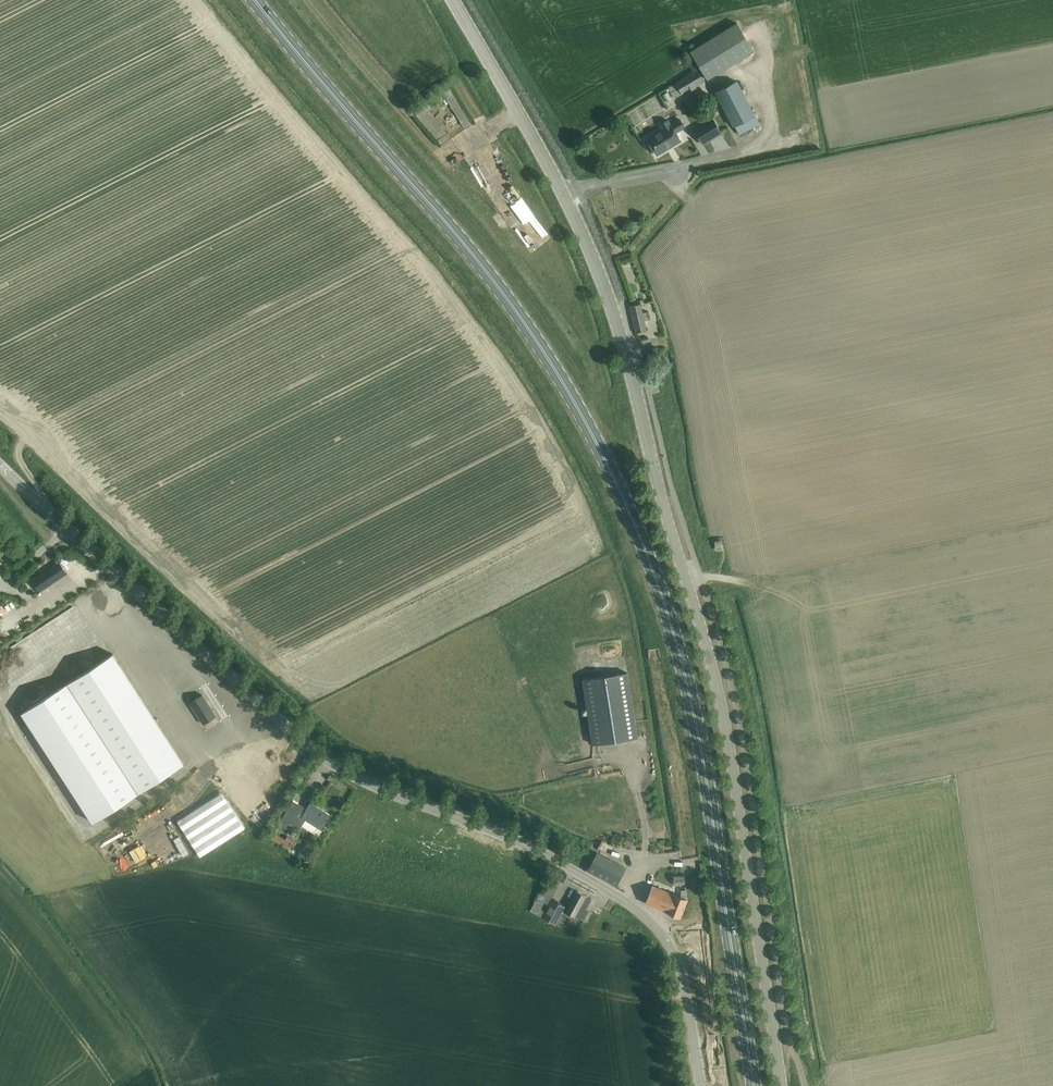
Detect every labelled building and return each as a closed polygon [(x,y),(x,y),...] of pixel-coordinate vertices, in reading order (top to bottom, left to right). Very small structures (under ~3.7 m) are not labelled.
[(737,23),(690,52),(707,80),(754,51),(737,23)] [(682,95),(705,81),(697,69),(675,82),(676,83),(682,94),(682,95)] [(759,124),(754,115),(737,81),(715,93),(733,126),(735,126),(739,134),(759,124)] [(676,83),(668,87),(674,98),(682,94),(676,83)] [(451,87),(443,92),(464,128),(473,123),(451,87)] [(689,104),(682,108),(687,117),(693,113),(689,104)] [(449,137),(423,106),(414,114),(440,144),(449,137)] [(706,122),(693,129),(699,138),(702,144),(708,141),(721,133),(717,126),(712,118),(706,122)] [(646,141),(645,141),(647,145),(649,149),(651,147),(656,156),(664,151),(681,141),(681,140),(676,133),(676,132),(682,129),(684,127),(682,123),(679,119),(674,122),(671,124),(670,124),(669,122),(668,120),(664,123),(660,125),(661,127),(662,129),(651,135),(646,139),(647,140),(646,141)] [(645,236),(643,229),(632,232),(634,240),(645,236)] [(630,307),(629,307),(635,333),(646,331),(643,319),(648,318),(647,311),(642,312),(640,304),(639,304),(630,307)] [(39,592),(67,573),(59,562),(32,581),(39,592)] [(8,617),(16,607),(6,600),(0,607),(0,611),(8,617)] [(184,763),(113,654),(22,713),(92,823),(184,763)] [(638,738),(628,673),(582,680),(593,745),(638,738)] [(189,703),(203,724),(216,716),(202,695),(189,703)] [(222,793),(178,821),(200,856),(245,829),(222,793)] [(289,804),(276,822),(285,827),(288,822),(298,828),(301,824),(312,831),(316,830),(318,827),(322,829),(331,815),(309,802),(306,807),(302,812),(289,804)] [(273,828),(266,838),(285,851),(289,845),(292,847),(296,841),(287,835),(286,838),(277,833),(278,832),(273,828)] [(289,845),(285,851),(294,856),(297,850),(292,847),(289,845)] [(298,851),(295,856),(303,861),(306,856),(298,851)] [(596,852),(587,869),(616,884),(624,867),(596,852)] [(684,874),(673,875),(674,884),(685,883),(684,874)] [(681,897),(652,886),(645,903),(667,912),(680,918),(686,900),(685,889),(681,889),(681,897)] [(555,924),(563,909),(574,915),(574,914),(579,917),(579,916),(582,918),(587,909),(584,907),(590,898),(576,890),(566,907),(551,898),(541,915),(555,924)]
